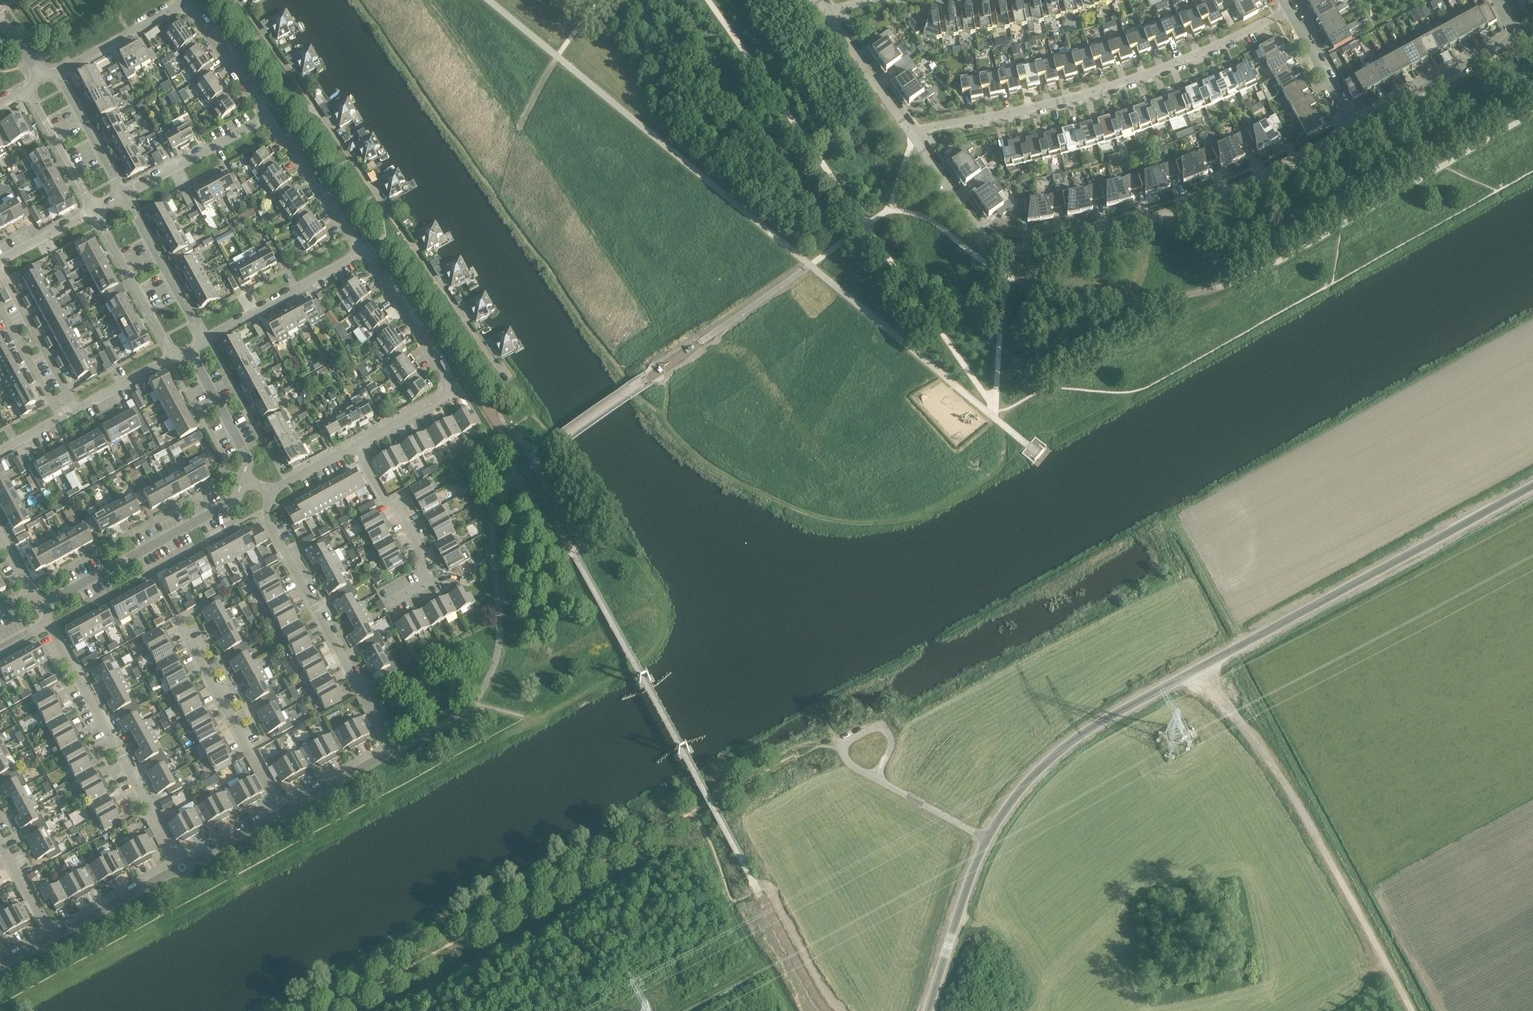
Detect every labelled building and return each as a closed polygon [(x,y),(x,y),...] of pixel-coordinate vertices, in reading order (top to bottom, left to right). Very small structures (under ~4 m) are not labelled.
[(990,14),(991,27),(992,27),(997,26),(1005,29),(1009,28),(1009,25),(1006,11),(1007,11),(1005,2),(1005,1),(1004,1),(1004,0),(1000,0),(999,0),(999,1),(995,12),(995,13),(990,14)] [(1007,11),(1006,11),(1009,25),(1015,24),(1022,26),(1027,25),(1026,22),(1023,8),(1022,0),(1015,0),(1012,9),(1012,10),(1007,11)] [(1023,8),(1026,22),(1032,21),(1039,23),(1044,22),(1043,18),(1040,5),(1039,0),(1030,0),(1029,6),(1029,7),(1023,8)] [(1040,5),(1043,18),(1049,17),(1056,19),(1057,19),(1061,18),(1060,14),(1056,1),(1057,1),(1056,0),(1046,0),(1045,2),(1045,3),(1040,5)] [(1057,1),(1056,1),(1060,14),(1066,13),(1073,14),(1078,13),(1077,10),(1074,0),(1060,0),(1057,1)] [(1077,10),(1082,8),(1090,10),(1094,8),(1093,5),(1092,0),(1074,0),(1077,10)] [(1194,7),(1196,10),(1201,22),(1208,19),(1212,27),(1220,24),(1219,22),(1222,20),(1213,0),(1211,0),(1202,4),(1194,7)] [(1235,6),(1243,21),(1258,13),(1255,7),(1260,4),(1258,0),(1246,0),(1235,6)] [(1306,3),(1311,12),(1331,2),(1330,0),(1311,0),(1306,3)] [(1435,1),(1430,3),(1434,10),(1439,8),(1435,1)] [(1496,22),(1485,1),(1475,7),(1477,11),(1477,10),(1487,29),(1488,29),(1487,27),(1496,22)] [(978,15),(973,16),(975,30),(980,29),(987,31),(988,31),(992,31),(992,27),(991,27),(990,14),(988,4),(988,3),(987,2),(986,2),(985,2),(984,2),(983,2),(983,3),(982,3),(982,4),(978,14),(978,15)] [(1335,9),(1331,2),(1311,12),(1316,22),(1336,11),(1337,13),(1343,10),(1340,6),(1335,9)] [(961,17),(956,18),(958,32),(963,31),(970,34),(971,34),(975,33),(975,30),(973,16),(971,7),(971,6),(971,5),(970,5),(970,4),(969,4),(968,4),(967,4),(966,5),(965,6),(962,16),(961,17)] [(944,20),(939,21),(941,35),(946,34),(953,36),(954,36),(958,36),(958,32),(956,18),(954,9),(954,8),(953,7),(952,7),(951,6),(950,7),(949,7),(948,8),(944,19),(944,20)] [(1196,10),(1194,7),(1184,12),(1177,15),(1178,18),(1179,17),(1184,29),(1190,26),(1194,35),(1202,32),(1201,30),(1204,28),(1201,22),(1196,10)] [(1421,7),(1415,10),(1421,20),(1427,17),(1421,7)] [(942,38),(941,35),(939,21),(937,12),(937,11),(936,10),(935,9),(934,9),(933,9),(932,10),(931,11),(923,34),(937,39),(942,38)] [(1415,10),(1409,13),(1415,24),(1421,20),(1415,10)] [(1477,10),(1477,11),(1468,16),(1478,34),(1477,32),(1486,28),(1487,29),(1477,10)] [(286,11),(268,21),(274,32),(278,39),(282,37),(290,32),(287,27),(293,23),(286,11)] [(1227,11),(1220,14),(1223,20),(1230,16),(1227,11)] [(1336,11),(1316,22),(1321,31),(1341,21),(1337,13),(1336,11)] [(1478,34),(1468,16),(1458,21),(1468,39),(1469,39),(1468,38),(1477,33),(1478,34)] [(1179,17),(1178,18),(1168,22),(1167,19),(1160,22),(1161,25),(1166,37),(1172,34),(1176,43),(1184,39),(1183,37),(1187,36),(1184,29),(1179,17)] [(179,19),(166,28),(169,32),(165,35),(171,44),(192,29),(188,23),(183,25),(179,19)] [(913,19),(907,23),(915,35),(919,32),(920,29),(913,19)] [(1231,19),(1225,23),(1228,28),(1235,25),(1231,19)] [(1345,28),(1341,21),(1321,31),(1326,41),(1346,30),(1347,32),(1353,29),(1351,25),(1345,28)] [(1468,39),(1458,21),(1449,26),(1459,45),(1458,43),(1467,38),(1468,40),(1468,39)] [(1391,22),(1387,25),(1390,31),(1395,29),(1391,22)] [(1161,25),(1150,29),(1149,26),(1142,29),(1143,32),(1148,44),(1148,43),(1155,41),(1158,50),(1166,47),(1165,45),(1169,43),(1166,37),(1161,25)] [(1459,45),(1449,26),(1439,31),(1449,50),(1450,50),(1449,48),(1458,43),(1459,45)] [(197,35),(192,29),(171,44),(178,52),(181,50),(183,53),(196,44),(192,38),(197,35)] [(1143,32),(1142,29),(1132,33),(1131,33),(1124,35),(1125,38),(1130,50),(1137,48),(1140,57),(1148,54),(1147,51),(1151,50),(1148,43),(1148,44),(1143,32)] [(872,50),(879,60),(894,50),(887,40),(893,36),(889,30),(879,37),(882,43),(872,50)] [(1346,30),(1326,41),(1331,50),(1328,52),(1328,53),(1351,40),(1347,32),(1346,30)] [(1449,50),(1439,31),(1430,36),(1440,55),(1439,53),(1448,48),(1449,50)] [(151,32),(145,36),(149,41),(154,37),(151,32)] [(1125,38),(1124,35),(1114,39),(1106,41),(1107,44),(1112,56),(1118,54),(1122,63),(1130,60),(1129,58),(1132,57),(1130,50),(1125,38)] [(1440,55),(1430,36),(1420,41),(1430,60),(1431,60),(1430,58),(1439,53),(1440,55)] [(1259,49),(1267,64),(1281,56),(1281,55),(1278,50),(1284,47),(1278,38),(1259,49)] [(1430,60),(1420,41),(1411,47),(1421,65),(1420,64),(1429,59),(1430,60)] [(134,44),(130,46),(140,65),(151,59),(153,62),(158,59),(152,48),(147,51),(142,43),(136,46),(134,44)] [(201,50),(196,44),(183,53),(186,57),(182,59),(189,68),(209,53),(205,47),(201,50)] [(1107,44),(1097,48),(1096,45),(1088,47),(1089,50),(1093,62),(1094,62),(1100,60),(1103,69),(1111,66),(1111,64),(1114,63),(1112,56),(1107,44)] [(140,65),(130,46),(126,48),(127,51),(120,55),(125,63),(120,66),(126,76),(131,74),(130,71),(140,65)] [(318,59),(311,46),(292,56),(303,75),(315,68),(312,62),(318,59)] [(1349,46),(1342,50),(1344,54),(1351,50),(1349,46)] [(1089,50),(1088,47),(1078,51),(1078,50),(1070,53),(1071,56),(1071,55),(1075,68),(1082,66),(1085,75),(1093,72),(1092,70),(1096,69),(1094,62),(1093,62),(1089,50)] [(1421,65),(1411,47),(1401,52),(1411,71),(1412,70),(1411,69),(1420,64),(1421,66),(1421,65)] [(901,59),(894,50),(879,60),(886,70),(897,63),(901,69),(912,62),(907,55),(901,59)] [(1286,52),(1281,55),(1281,56),(1267,64),(1275,78),(1289,70),(1286,65),(1292,62),(1286,52)] [(1411,71),(1401,52),(1392,57),(1402,76),(1401,74),(1410,69),(1411,71)] [(214,60),(209,53),(189,68),(195,77),(198,74),(201,78),(210,72),(214,69),(210,63),(214,60)] [(1071,56),(1070,53),(1059,56),(1052,58),(1053,61),(1056,73),(1057,73),(1063,71),(1066,80),(1074,78),(1074,76),(1077,75),(1075,68),(1071,55),(1071,56)] [(168,57),(162,61),(165,66),(172,61),(168,57)] [(1402,76),(1392,57),(1382,62),(1393,81),(1392,79),(1401,74),(1402,76)] [(1034,62),(1034,65),(1035,65),(1038,78),(1045,76),(1047,85),(1055,83),(1055,81),(1058,80),(1057,73),(1056,73),(1053,61),(1042,63),(1041,60),(1034,62)] [(916,68),(912,62),(901,69),(905,75),(895,83),(902,93),(917,82),(910,73),(916,68)] [(1393,81),(1382,62),(1373,67),(1383,86),(1382,84),(1391,79),(1392,81),(1393,81)] [(1239,75),(1233,78),(1240,93),(1239,93),(1257,84),(1247,64),(1244,65),(1243,63),(1235,67),(1239,75)] [(170,64),(165,67),(169,74),(174,71),(170,64)] [(95,65),(76,76),(78,81),(81,79),(84,85),(101,76),(95,65)] [(1015,67),(1019,82),(1026,80),(1028,90),(1037,88),(1036,85),(1040,85),(1038,78),(1035,65),(1034,65),(1024,68),(1023,65),(1015,67)] [(1019,82),(1015,67),(1004,69),(997,71),(1000,86),(1001,86),(1007,85),(1009,94),(1018,92),(1017,90),(1021,89),(1019,82)] [(1294,67),(1289,70),(1275,78),(1283,93),(1297,85),(1294,80),(1300,77),(1294,67)] [(1383,86),(1373,67),(1363,73),(1374,91),(1373,89),(1382,85),(1383,86)] [(1000,86),(997,71),(986,73),(978,74),(978,75),(981,90),(982,90),(988,89),(990,98),(999,96),(998,94),(1002,93),(1001,86),(1000,86)] [(1222,83),(1216,86),(1222,100),(1222,101),(1239,93),(1240,93),(1233,78),(1230,71),(1227,73),(1226,71),(1218,74),(1222,83)] [(210,72),(201,78),(197,80),(199,84),(196,87),(202,96),(223,81),(218,75),(214,78),(210,72)] [(1363,73),(1354,78),(1364,96),(1363,95),(1372,90),(1373,91),(1374,91),(1363,73)] [(1352,74),(1342,79),(1353,100),(1363,95),(1364,97),(1364,96),(1354,78),(1352,74)] [(981,90),(978,75),(967,77),(967,76),(960,78),(962,93),(970,92),(971,101),(980,100),(979,98),(983,97),(982,90),(981,90)] [(107,87),(101,76),(84,85),(88,91),(85,93),(87,97),(107,87)] [(945,78),(940,82),(944,88),(949,84),(945,78)] [(1205,90),(1199,93),(1205,107),(1204,108),(1205,108),(1222,100),(1216,86),(1213,79),(1210,80),(1209,78),(1201,82),(1205,90)] [(227,87),(223,81),(202,96),(208,104),(212,102),(214,105),(227,96),(223,90),(227,87)] [(1302,81),(1297,85),(1283,93),(1291,107),(1305,99),(1302,94),(1308,91),(1302,81)] [(921,88),(917,82),(902,93),(909,103),(920,96),(927,106),(941,96),(933,86),(927,90),(924,86),(921,88)] [(1188,97),(1182,100),(1181,100),(1187,114),(1187,115),(1204,108),(1205,107),(1199,93),(1196,86),(1193,87),(1192,85),(1184,89),(1188,97)] [(112,97),(107,87),(87,97),(90,102),(92,100),(96,106),(112,97)] [(1170,104),(1164,106),(1164,107),(1169,121),(1169,122),(1187,115),(1187,114),(1181,100),(1182,100),(1179,93),(1176,94),(1175,92),(1167,95),(1170,104)] [(176,93),(169,97),(174,107),(181,103),(176,93)] [(231,102),(227,96),(214,105),(217,109),(213,111),(220,120),(240,106),(236,99),(231,102)] [(1310,96),(1305,99),(1291,107),(1299,122),(1313,114),(1310,109),(1316,106),(1310,96)] [(121,114),(112,97),(96,106),(99,113),(97,114),(99,119),(109,114),(111,118),(118,114),(119,115),(121,114)] [(355,111),(348,99),(330,109),(340,127),(352,120),(349,115),(355,111)] [(1153,111),(1147,113),(1146,113),(1152,128),(1151,128),(1169,121),(1164,107),(1164,106),(1162,99),(1158,101),(1157,99),(1149,102),(1153,111)] [(1135,117),(1129,119),(1133,131),(1132,131),(1133,134),(1151,128),(1152,128),(1146,113),(1147,113),(1144,106),(1141,107),(1140,105),(1132,108),(1135,117)] [(1117,122),(1111,124),(1116,139),(1115,139),(1115,140),(1123,137),(1123,139),(1134,135),(1133,134),(1132,131),(1133,131),(1129,119),(1127,112),(1123,113),(1123,111),(1114,113),(1117,122)] [(1318,111),(1313,114),(1299,122),(1307,137),(1321,129),(1318,123),(1323,120),(1318,111)] [(111,118),(109,114),(99,119),(105,130),(103,131),(105,136),(124,125),(119,115),(118,114),(111,118)] [(172,123),(175,128),(185,147),(190,145),(188,142),(195,139),(190,130),(195,128),(188,114),(172,123)] [(19,115),(15,117),(9,120),(20,139),(33,132),(25,116),(20,118),(19,115)] [(1270,121),(1259,126),(1269,146),(1272,145),(1280,140),(1274,133),(1283,128),(1282,128),(1275,115),(1269,118),(1270,121)] [(1099,128),(1093,130),(1097,145),(1115,139),(1116,139),(1111,124),(1109,117),(1106,118),(1105,116),(1097,119),(1099,128)] [(9,120),(0,125),(2,128),(0,129),(0,134),(7,146),(20,139),(9,120)] [(1082,133),(1075,135),(1079,150),(1097,145),(1093,130),(1091,123),(1088,124),(1087,121),(1079,124),(1082,133)] [(130,136),(124,125),(105,136),(107,140),(110,139),(113,145),(130,136)] [(1064,138),(1057,139),(1057,140),(1060,152),(1061,155),(1079,150),(1075,135),(1074,128),(1070,128),(1069,126),(1061,129),(1064,138)] [(1269,146),(1259,126),(1248,132),(1246,130),(1240,133),(1247,147),(1255,143),(1257,152),(1266,148),(1269,146)] [(185,147),(175,128),(164,134),(163,131),(158,134),(164,145),(168,142),(173,151),(180,147),(181,150),(185,147)] [(1045,142),(1039,144),(1043,159),(1042,159),(1050,158),(1049,154),(1060,152),(1057,140),(1057,139),(1056,132),(1052,133),(1051,131),(1043,133),(1045,142)] [(1247,147),(1240,133),(1234,136),(1235,138),(1224,143),(1233,164),(1236,162),(1244,158),(1238,151),(1247,147)] [(380,147),(373,134),(355,144),(365,163),(377,156),(374,150),(380,147)] [(1027,147),(1021,148),(1024,163),(1024,164),(1042,159),(1043,159),(1039,144),(1038,137),(1034,137),(1033,135),(1025,137),(1027,147)] [(136,146),(130,136),(113,145),(117,151),(114,153),(116,157),(136,146)] [(1006,167),(1024,163),(1021,148),(1020,141),(1016,141),(1015,139),(1007,141),(1009,150),(1002,152),(1005,163),(1006,167)] [(951,163),(959,173),(973,163),(966,153),(973,149),(969,143),(958,151),(962,156),(951,163)] [(1233,164),(1224,143),(1212,149),(1211,146),(1205,149),(1211,163),(1219,159),(1221,169),(1230,165),(1233,164)] [(142,157),(136,146),(116,157),(119,161),(122,160),(125,166),(142,157)] [(161,146),(156,149),(162,160),(167,157),(161,146)] [(270,147),(249,162),(255,171),(259,169),(261,172),(274,163),(270,157),(274,154),(270,147)] [(1211,163),(1205,149),(1198,151),(1199,154),(1188,158),(1196,179),(1199,178),(1207,174),(1202,167),(1211,163)] [(49,160),(43,150),(36,154),(30,157),(29,158),(27,159),(32,169),(49,160)] [(148,168),(142,157),(125,166),(128,172),(126,174),(128,178),(148,168)] [(1196,179),(1188,158),(1176,163),(1175,161),(1168,163),(1174,177),(1182,174),(1183,183),(1193,180),(1196,179)] [(54,169),(49,160),(32,169),(37,178),(54,169)] [(278,169),(274,163),(261,172),(264,176),(260,178),(266,187),(287,172),(283,166),(278,169)] [(980,173),(973,163),(959,173),(966,183),(976,176),(980,182),(991,175),(986,168),(980,173)] [(1174,177),(1168,163),(1162,165),(1163,168),(1151,172),(1158,193),(1161,192),(1170,188),(1165,180),(1174,177)] [(1050,166),(1044,167),(1046,177),(1052,175),(1050,166)] [(59,179),(54,169),(37,178),(33,181),(38,190),(42,188),(59,179)] [(405,182),(398,170),(379,180),(389,198),(392,197),(402,191),(399,185),(405,182)] [(292,179),(287,172),(266,187),(273,196),(276,193),(279,197),(292,188),(287,182),(292,179)] [(1158,193),(1151,172),(1139,175),(1138,173),(1131,175),(1136,190),(1145,187),(1145,196),(1155,194),(1158,193)] [(219,174),(215,176),(225,196),(236,190),(238,192),(243,190),(234,173),(229,176),(227,173),(221,177),(219,174)] [(996,181),(991,175),(980,182),(985,189),(974,196),(982,206),(996,196),(989,186),(996,181)] [(1136,190),(1131,175),(1125,177),(1126,179),(1113,183),(1119,204),(1122,204),(1131,200),(1127,192),(1136,190)] [(225,196),(215,176),(211,179),(212,181),(206,185),(215,201),(225,196)] [(64,188),(59,179),(42,188),(48,197),(64,188)] [(1119,204),(1113,183),(1101,186),(1100,184),(1094,185),(1097,200),(1107,198),(1107,207),(1116,205),(1119,204)] [(215,201),(206,185),(200,188),(198,185),(189,191),(194,202),(202,214),(207,211),(205,207),(215,201)] [(1097,200),(1094,185),(1087,187),(1088,189),(1075,192),(1080,214),(1083,213),(1093,211),(1088,202),(1097,200)] [(69,197),(64,188),(48,197),(53,207),(69,197)] [(296,194),(292,188),(279,197),(281,200),(278,203),(284,212),(305,197),(300,191),(296,194)] [(192,203),(186,192),(181,195),(187,206),(192,203)] [(1080,214),(1075,192),(1063,195),(1062,192),(1056,193),(1059,208),(1068,207),(1067,216),(1077,215),(1080,214)] [(1059,208),(1056,193),(1049,195),(1049,197),(1037,199),(1040,221),(1043,221),(1053,219),(1049,210),(1059,208)] [(1003,205),(996,196),(982,206),(989,216),(999,209),(1003,214),(1013,207),(1009,201),(1003,205)] [(29,215),(19,197),(14,200),(4,205),(13,222),(23,217),(24,218),(29,215)] [(75,207),(69,197),(53,207),(58,216),(75,207)] [(309,203),(305,197),(284,212),(290,220),(294,218),(296,221),(309,212),(305,206),(309,203)] [(1037,222),(1040,221),(1037,199),(1024,201),(1024,199),(1017,200),(1019,214),(1019,215),(1029,213),(1028,223),(1037,222)] [(167,203),(147,213),(150,218),(153,217),(156,223),(173,214),(167,203)] [(4,205),(0,208),(0,220),(4,227),(13,222),(4,205)] [(42,220),(36,210),(31,213),(35,221),(36,223),(42,220)] [(313,218),(309,212),(296,221),(298,225),(295,227),(301,236),(322,222),(317,215),(313,218)] [(178,224),(173,214),(156,223),(159,229),(157,230),(159,235),(178,224)] [(297,239),(306,252),(327,237),(322,231),(326,228),(322,222),(301,236),(297,239)] [(435,222),(417,232),(427,251),(439,244),(436,238),(442,235),(435,222)] [(184,235),(178,224),(159,235),(161,239),(164,238),(167,244),(184,235)] [(216,228),(211,231),(214,238),(220,235),(216,228)] [(193,251),(184,235),(167,244),(171,250),(168,252),(174,261),(184,255),(193,251)] [(224,236),(216,240),(219,245),(227,241),(224,236)] [(97,247),(91,237),(74,246),(80,256),(97,247)] [(268,247),(257,253),(267,272),(272,270),(270,267),(277,264),(272,255),(277,253),(271,242),(266,245),(268,247)] [(102,257),(97,247),(80,256),(85,266),(102,257)] [(243,254),(246,259),(255,275),(262,272),(263,275),(267,272),(257,253),(254,248),(243,254)] [(60,253),(55,256),(61,267),(66,264),(60,253)] [(187,260),(184,255),(174,261),(179,271),(182,270),(185,276),(201,267),(195,256),(187,260)] [(107,266),(102,257),(85,266),(90,275),(107,266)] [(460,258),(441,268),(452,286),(464,279),(461,273),(467,270),(460,258)] [(255,275),(246,259),(235,265),(235,263),(230,266),(241,287),(251,281),(249,279),(255,275)] [(437,259),(430,263),(434,269),(441,266),(437,259)] [(44,280),(36,264),(25,270),(28,275),(22,278),(28,289),(44,280)] [(112,276),(107,266),(90,275),(95,285),(112,276)] [(207,277),(201,267),(185,276),(188,282),(186,283),(188,288),(207,277)] [(118,285),(112,276),(95,285),(104,300),(114,294),(111,289),(118,285)] [(354,276),(341,285),(344,289),(340,292),(346,300),(367,286),(363,279),(358,282),(354,276)] [(213,288),(207,277),(188,288),(190,292),(193,291),(196,297),(213,288)] [(239,288),(233,277),(228,280),(234,291),(239,288)] [(50,290),(44,280),(28,289),(33,299),(50,290)] [(372,292),(367,286),(346,300),(342,303),(348,312),(356,307),(358,310),(372,301),(367,295),(372,292)] [(219,299),(213,288),(196,297),(200,303),(197,304),(200,309),(219,299)] [(4,289),(0,291),(0,294),(5,303),(10,300),(4,289)] [(55,300),(50,290),(33,299),(39,309),(55,300)] [(485,293),(466,303),(472,314),(476,321),(489,315),(486,309),(492,306),(485,293)] [(83,294),(78,297),(81,303),(86,300),(83,294)] [(117,299),(114,294),(104,300),(112,314),(128,305),(123,295),(117,299)] [(298,302),(308,322),(311,327),(322,321),(320,318),(325,315),(319,305),(314,307),(310,299),(303,303),(302,300),(298,302)] [(61,310),(55,300),(39,309),(44,319),(61,310)] [(376,307),(372,301),(358,310),(361,314),(358,316),(364,325),(384,310),(380,304),(376,307)] [(308,322),(298,302),(293,305),(295,308),(288,311),(298,327),(308,322)] [(134,315),(128,305),(112,314),(117,324),(134,315)] [(66,320),(61,310),(44,319),(50,329),(66,320)] [(389,317),(384,310),(364,325),(359,328),(368,341),(376,335),(389,326),(385,320),(389,317)] [(298,327),(288,311),(282,314),(281,312),(276,314),(287,333),(298,327)] [(290,338),(287,333),(276,314),(272,316),(273,319),(267,323),(271,331),(267,334),(272,344),(277,342),(279,344),(290,338)] [(139,324),(134,315),(117,324),(122,333),(139,324)] [(72,330),(66,320),(50,329),(55,339),(72,330)] [(144,334),(139,324),(122,333),(127,343),(144,334)] [(265,335),(259,324),(253,327),(259,338),(265,335)] [(393,331),(389,326),(376,335),(378,338),(375,341),(381,349),(402,335),(397,328),(393,331)] [(517,341),(510,329),(491,339),(501,357),(505,355),(514,350),(511,344),(517,341)] [(77,340),(72,330),(55,339),(61,349),(77,340)] [(149,344),(144,334),(127,343),(133,353),(149,344)] [(239,335),(219,345),(222,350),(225,349),(228,355),(245,346),(239,335)] [(406,341),(402,335),(381,349),(387,358),(391,356),(393,359),(402,353),(406,351),(402,344),(406,341)] [(83,350),(77,340),(61,349),(66,359),(83,350)] [(250,343),(245,346),(228,355),(231,361),(229,362),(231,367),(256,353),(250,343)] [(350,345),(345,348),(349,353),(354,350),(350,345)] [(88,360),(83,350),(66,359),(72,369),(88,360)] [(119,361),(113,350),(108,353),(114,364),(119,361)] [(8,352),(0,356),(0,369),(13,362),(8,352)] [(261,364),(256,353),(231,367),(234,371),(236,370),(240,376),(256,367),(261,364)] [(402,353),(393,359),(389,362),(392,366),(388,368),(394,377),(415,362),(411,356),(406,359),(402,353)] [(97,375),(88,360),(72,369),(77,379),(84,376),(86,381),(97,375)] [(13,362),(0,369),(0,378),(2,381),(19,372),(13,362)] [(110,362),(103,366),(106,371),(113,368),(110,362)] [(337,362),(331,365),(333,367),(334,370),(340,367),(337,362)] [(420,369),(415,362),(394,377),(401,386),(404,383),(407,387),(420,378),(415,372),(420,369)] [(262,377),(256,367),(240,376),(243,382),(240,383),(243,388),(262,377)] [(365,369),(360,373),(363,377),(368,374),(365,369)] [(24,382),(19,372),(2,381),(7,391),(24,382)] [(170,382),(165,372),(148,381),(154,391),(170,382)] [(310,376),(301,382),(304,388),(314,383),(310,376)] [(268,388),(262,377),(243,388),(245,392),(248,391),(251,397),(268,388)] [(424,384),(420,378),(407,387),(409,390),(406,393),(412,402),(433,387),(428,380),(424,384)] [(30,392),(24,382),(7,391),(13,401),(30,392)] [(176,392),(170,382),(154,391),(159,401),(176,392)] [(372,383),(367,387),(371,392),(376,389),(372,383)] [(273,385),(268,388),(251,397),(255,403),(252,405),(254,409),(274,399),(279,396),(273,385)] [(351,401),(354,405),(364,425),(369,422),(367,420),(374,416),(369,408),(374,405),(366,390),(362,393),(363,395),(351,401)] [(137,391),(132,395),(138,406),(144,403),(137,391)] [(35,403),(30,392),(13,401),(21,417),(32,411),(29,406),(35,403)] [(181,401),(176,392),(159,401),(164,410),(181,401)] [(381,396),(375,400),(378,406),(385,402),(381,396)] [(279,409),(274,399),(254,409),(257,413),(259,412),(265,423),(275,418),(273,413),(280,409),(279,409)] [(186,411),(181,401),(164,410),(169,420),(186,411)] [(364,425),(354,405),(343,411),(352,428),(358,424),(360,427),(364,425)] [(464,405),(457,409),(459,414),(453,417),(462,434),(479,424),(474,415),(470,417),(464,405)] [(141,418),(135,407),(130,410),(131,412),(121,417),(130,433),(140,428),(136,421),(141,418)] [(282,407),(279,409),(280,409),(273,413),(275,418),(265,423),(268,428),(271,426),(274,432),(291,423),(282,407)] [(191,420),(186,411),(169,420),(175,429),(191,420)] [(352,428),(343,411),(333,417),(343,436),(348,434),(346,431),(352,428)] [(446,421),(444,416),(437,420),(449,441),(462,434),(453,417),(446,421)] [(130,433),(121,417),(112,422),(121,439),(130,433)] [(343,436),(333,417),(322,423),(321,420),(316,423),(321,434),(326,431),(331,440),(337,436),(339,439),(343,436)] [(197,430),(191,420),(175,429),(180,439),(197,430)] [(449,441),(437,420),(430,424),(433,428),(426,432),(435,448),(449,441)] [(121,439),(112,422),(102,427),(108,438),(103,441),(107,448),(112,445),(112,444),(121,439)] [(296,434),(291,423),(274,432),(277,439),(275,440),(277,444),(296,434)] [(102,427),(96,430),(97,432),(88,437),(97,454),(107,448),(103,441),(108,438),(102,427)] [(420,435),(417,431),(410,434),(422,455),(435,448),(426,432),(420,435)] [(302,445),(296,434),(277,444),(280,449),(282,447),(286,454),(302,445)] [(422,455),(410,434),(404,438),(406,443),(400,446),(409,463),(422,455)] [(97,454),(88,437),(78,442),(87,459),(97,454)] [(87,459),(78,442),(68,447),(68,446),(62,449),(68,460),(73,457),(78,464),(87,459)] [(308,455),(302,445),(286,454),(289,460),(286,461),(289,466),(290,465),(301,460),(308,455)] [(393,449),(391,445),(384,449),(396,470),(409,463),(400,446),(393,449)] [(80,469),(78,464),(73,457),(68,460),(62,449),(52,454),(62,471),(65,477),(80,469)] [(396,470),(384,449),(377,453),(380,457),(373,461),(382,477),(396,470)] [(62,471),(52,454),(43,460),(52,476),(62,471)] [(25,468),(19,456),(13,460),(19,471),(25,468)] [(210,466),(204,456),(198,459),(200,462),(190,467),(200,483),(209,478),(205,469),(210,466)] [(52,476),(43,460),(33,465),(33,463),(27,466),(33,477),(38,474),(42,482),(52,476)] [(301,460),(290,465),(293,469),(303,463),(301,460)] [(104,467),(109,476),(115,472),(110,464),(104,467)] [(436,465),(429,469),(432,473),(439,470),(436,465)] [(200,483),(190,467),(181,472),(190,488),(200,483)] [(356,470),(346,476),(355,493),(366,488),(356,470)] [(190,488),(181,472),(171,477),(181,494),(190,488)] [(4,473),(0,475),(0,488),(9,483),(4,473)] [(355,493),(346,476),(336,481),(345,499),(355,493)] [(181,494),(171,477),(162,482),(171,499),(181,494)] [(413,495),(409,498),(413,504),(434,493),(426,479),(410,488),(413,495)] [(345,499),(336,481),(326,487),(335,504),(345,499)] [(171,499),(162,482),(153,487),(162,504),(171,499)] [(9,483),(0,488),(0,500),(14,492),(9,483)] [(162,504),(153,487),(143,492),(142,490),(136,493),(142,504),(147,501),(152,509),(162,504)] [(335,504),(326,487),(316,492),(325,510),(335,504)] [(14,492),(0,500),(0,506),(3,511),(19,502),(14,492)] [(325,510),(316,492),(306,498),(315,515),(325,510)] [(142,504),(136,493),(121,501),(130,518),(140,512),(137,506),(142,504)] [(441,506),(434,493),(413,504),(417,511),(421,509),(424,515),(441,506)] [(315,515),(306,498),(296,503),(305,521),(315,515)] [(130,518),(121,501),(112,506),(121,523),(130,518)] [(373,501),(363,507),(366,513),(376,507),(373,501)] [(24,511),(19,502),(3,511),(8,520),(24,511)] [(305,521),(296,503),(285,509),(294,525),(291,526),(294,532),(299,529),(298,524),(305,521)] [(121,523),(112,506),(102,511),(111,528),(121,523)] [(448,519),(441,506),(424,515),(428,522),(423,524),(427,531),(448,519)] [(380,516),(376,510),(359,519),(367,532),(388,521),(384,514),(380,516)] [(30,521),(24,511),(8,520),(13,530),(12,530),(15,536),(25,530),(22,525),(30,521)] [(111,528),(102,511),(87,520),(93,530),(98,528),(101,534),(111,528)] [(456,533),(448,519),(427,531),(431,537),(435,535),(438,541),(439,542),(451,535),(456,533)] [(93,530),(87,520),(81,523),(83,526),(73,531),(83,547),(92,542),(88,533),(93,530)] [(391,528),(388,521),(367,532),(374,545),(391,536),(387,530),(391,528)] [(257,524),(247,530),(257,547),(263,544),(267,547),(272,544),(268,538),(266,540),(257,524)] [(257,547),(247,530),(237,535),(246,553),(257,547)] [(83,547),(73,531),(64,536),(73,552),(83,547)] [(30,538),(27,532),(16,538),(19,544),(30,538)] [(302,540),(305,546),(316,540),(313,534),(302,540)] [(246,553),(237,535),(227,541),(236,558),(246,553)] [(439,542),(438,541),(434,543),(438,550),(434,552),(437,559),(458,548),(451,535),(439,542)] [(73,552),(64,536),(55,541),(64,558),(73,552)] [(394,543),(391,536),(374,545),(381,559),(402,547),(398,540),(394,543)] [(325,537),(315,543),(318,548),(307,554),(313,565),(318,562),(330,555),(329,555),(326,549),(330,545),(329,543),(325,537)] [(64,558),(55,541),(45,546),(54,563),(64,558)] [(236,558),(227,541),(217,546),(226,564),(236,558)] [(54,563),(45,546),(36,551),(45,568),(54,563)] [(226,564),(217,546),(207,552),(202,551),(201,555),(206,564),(212,560),(216,569),(226,564)] [(406,554),(402,547),(381,559),(389,572),(405,563),(402,556),(406,554)] [(466,561),(458,548),(437,559),(441,566),(445,564),(449,571),(466,561)] [(45,568),(36,551),(26,557),(35,573),(45,568)] [(335,552),(329,555),(330,555),(318,562),(323,572),(340,562),(335,552)] [(206,564),(201,555),(191,560),(201,578),(211,572),(215,573),(216,569),(212,560),(206,564)] [(264,561),(267,566),(277,561),(274,555),(264,561)] [(201,578),(191,560),(181,566),(191,583),(201,578)] [(346,573),(340,562),(323,572),(328,581),(329,582),(341,575),(341,576),(346,573)] [(191,583),(181,566),(171,571),(181,589),(191,583)] [(273,575),(269,568),(252,577),(260,591),(281,579),(277,573),(273,575)] [(181,589),(171,571),(161,577),(170,594),(181,589)] [(381,574),(373,578),(376,584),(384,580),(381,574)] [(329,582),(328,581),(323,584),(329,595),(340,589),(343,594),(353,588),(349,581),(344,582),(341,576),(341,575),(329,582)] [(226,579),(220,581),(224,588),(229,585),(226,579)] [(284,586),(281,579),(260,591),(267,604),(283,595),(280,588),(284,586)] [(151,582),(140,588),(150,605),(160,600),(151,582)] [(460,584),(452,588),(455,592),(448,595),(457,612),(475,602),(470,593),(466,596),(460,584)] [(150,605),(140,588),(130,594),(140,611),(150,605)] [(357,596),(353,588),(343,594),(345,599),(334,605),(340,616),(346,613),(345,612),(357,606),(357,605),(354,599),(357,596)] [(189,593),(184,596),(188,602),(192,600),(189,593)] [(140,611),(130,594),(120,599),(130,616),(140,611)] [(220,595),(209,601),(212,606),(201,612),(207,623),(213,620),(212,619),(224,613),(224,612),(221,606),(224,603),(220,595)] [(287,601),(283,595),(267,604),(274,617),(295,606),(291,599),(287,601)] [(442,599),(440,595),(433,598),(444,619),(457,612),(448,595),(442,599)] [(444,619),(433,598),(426,602),(428,606),(422,610),(431,626),(444,619)] [(130,616),(120,599),(110,605),(106,603),(105,608),(109,616),(115,613),(120,622),(130,616)] [(368,613),(362,602),(357,605),(357,606),(345,612),(346,613),(351,622),(368,613)] [(299,612),(295,606),(274,617),(281,630),(298,621),(294,615),(299,612)] [(109,616),(105,608),(95,613),(104,630),(114,625),(119,626),(120,622),(115,613),(109,616)] [(229,609),(224,612),(224,613),(212,619),(213,620),(218,629),(235,620),(229,609)] [(416,613),(413,609),(407,613),(418,634),(431,626),(422,610),(416,613)] [(104,630),(95,613),(85,619),(94,636),(104,630)] [(374,623),(368,613),(351,622),(356,632),(368,626),(369,626),(374,623)] [(418,634),(407,613),(400,616),(402,621),(395,624),(404,641),(418,634)] [(94,636),(85,619),(75,624),(84,641),(94,636)] [(241,630),(235,620),(218,629),(223,639),(235,633),(236,633),(241,630)] [(301,627),(298,621),(281,630),(288,643),(309,632),(306,625),(301,627)] [(84,641),(75,624),(64,630),(74,647),(84,641)] [(356,632),(351,635),(357,646),(368,640),(370,644),(381,639),(377,631),(372,632),(369,626),(368,626),(356,632)] [(162,635),(158,629),(142,638),(149,651),(170,640),(166,633),(162,635)] [(313,639),(309,632),(288,643),(296,657),(312,648),(309,641),(313,639)] [(223,639),(218,642),(224,653),(235,647),(237,652),(248,646),(244,638),(239,639),(236,633),(235,633),(223,639)] [(385,646),(381,639),(370,644),(373,649),(362,655),(368,666),(385,656),(381,650),(385,646)] [(174,647),(170,640),(149,651),(156,664),(173,655),(169,649),(174,647)] [(37,644),(27,650),(36,667),(47,662),(37,644)] [(252,653),(248,646),(237,652),(240,656),(229,662),(235,673),(240,670),(252,663),(248,657),(252,653)] [(316,654),(312,648),(296,657),(303,670),(324,659),(320,652),(316,654)] [(36,667),(27,650),(17,656),(26,673),(36,667)] [(94,661),(92,655),(81,661),(84,666),(94,661)] [(114,663),(109,655),(99,661),(102,666),(91,672),(97,683),(102,680),(114,673),(110,667),(114,663)] [(176,662),(173,655),(156,664),(163,678),(184,666),(181,659),(176,662)] [(409,655),(404,658),(407,664),(412,661),(409,655)] [(26,673),(17,656),(7,661),(16,678),(26,673)] [(389,663),(385,656),(368,666),(373,676),(384,670),(387,675),(398,670),(393,662),(389,663)] [(328,665),(324,659),(303,670),(310,683),(327,674),(323,668),(328,665)] [(257,660),(252,663),(240,670),(245,680),(263,670),(257,660)] [(7,661),(0,665),(0,672),(2,675),(0,676),(0,686),(1,687),(5,688),(6,684),(16,678),(7,661)] [(188,673),(184,666),(163,678),(170,691),(187,682),(184,675),(188,673)] [(119,670),(114,673),(102,680),(107,690),(125,680),(119,670)] [(268,681),(263,670),(245,680),(251,689),(251,690),(263,683),(263,684),(268,681)] [(330,680),(327,674),(310,683),(317,696),(338,685),(335,678),(330,680)] [(54,676),(44,681),(47,687),(57,681),(54,676)] [(130,691),(125,680),(107,690),(113,699),(113,700),(125,693),(125,694),(130,691)] [(191,688),(187,682),(170,691),(178,704),(199,692),(195,686),(191,688)] [(251,690),(251,689),(245,692),(251,703),(262,697),(265,702),(275,696),(271,689),(267,690),(263,684),(263,683),(251,690)] [(342,692),(338,685),(317,696),(325,710),(341,701),(338,694),(342,692)] [(52,695),(48,689),(31,698),(39,711),(60,700),(56,693),(52,695)] [(202,699),(199,692),(178,704),(185,717),(202,708),(198,702),(202,699)] [(113,700),(113,699),(107,702),(113,713),(124,707),(127,712),(137,706),(133,699),(128,700),(125,694),(125,693),(113,700)] [(279,704),(275,696),(265,702),(267,707),(257,713),(262,723),(280,714),(276,707),(279,704)] [(64,707),(60,700),(39,711),(46,725),(63,715),(59,709),(64,707)] [(141,714),(137,706),(127,712),(129,717),(118,723),(124,734),(130,731),(129,730),(141,724),(141,723),(138,717),(141,714)] [(205,715),(202,708),(185,717),(192,730),(213,719),(210,712),(205,715)] [(283,720),(280,714),(262,723),(268,734),(279,728),(282,733),(292,727),(288,719),(283,720)] [(66,722),(63,715),(46,725),(53,738),(74,726),(71,719),(66,722)] [(360,717),(347,725),(358,746),(365,742),(363,738),(370,734),(360,717)] [(217,726),(213,719),(192,730),(199,744),(216,735),(213,728),(217,726)] [(152,731),(146,720),(141,723),(141,724),(129,730),(130,731),(135,740),(152,731)] [(358,746),(347,725),(334,732),(339,741),(334,743),(339,751),(342,752),(343,749),(349,745),(351,750),(358,746)] [(78,733),(74,726),(53,738),(60,751),(77,742),(74,735),(78,733)] [(158,741),(152,731),(135,740),(140,750),(152,744),(153,744),(158,741)] [(329,734),(316,742),(328,763),(335,759),(332,755),(339,751),(334,743),(339,741),(334,732),(330,731),(329,734)] [(220,741),(216,735),(199,744),(207,757),(228,745),(224,739),(220,741)] [(81,748),(77,742),(60,751),(68,764),(89,753),(85,746),(81,748)] [(328,763),(316,742),(303,749),(308,758),(304,760),(308,768),(311,769),(312,765),(319,762),(321,766),(328,763)] [(140,750),(135,753),(141,764),(152,758),(154,762),(165,757),(161,749),(156,750),(153,744),(152,744),(140,750)] [(231,752),(228,745),(207,757),(214,770),(231,761),(227,755),(231,752)] [(4,746),(0,748),(0,761),(4,759),(5,759),(10,757),(4,746)] [(299,751),(286,758),(297,779),(304,776),(302,771),(308,768),(304,760),(308,758),(303,749),(300,748),(299,751)] [(92,759),(89,753),(68,764),(75,777),(92,768),(88,762),(92,759)] [(169,764),(165,757),(154,762),(157,767),(146,773),(152,784),(169,774),(165,768),(169,764)] [(297,779),(286,758),(272,766),(281,782),(288,779),(290,783),(297,779)] [(4,773),(6,778),(17,772),(13,765),(8,766),(5,759),(4,759),(0,761),(0,775),(4,773)] [(237,763),(233,765),(237,774),(242,771),(237,763)] [(95,775),(92,768),(75,777),(82,791),(103,779),(100,772),(95,775)] [(6,778),(9,783),(0,787),(0,792),(4,799),(9,797),(9,796),(21,789),(25,787),(24,785),(25,785),(21,777),(20,777),(17,772),(6,778)] [(207,772),(199,776),(202,780),(209,776),(207,772)] [(173,781),(169,774),(152,784),(158,794),(168,788),(171,794),(182,788),(177,780),(173,781)] [(215,775),(209,778),(213,785),(219,782),(215,775)] [(255,775),(241,783),(253,804),(259,800),(257,796),(264,792),(255,775)] [(107,786),(103,779),(82,791),(89,804),(106,795),(103,788),(107,786)] [(253,804),(241,783),(228,790),(233,799),(229,801),(233,809),(236,810),(237,807),(243,803),(246,807),(253,804)] [(26,786),(25,787),(21,789),(9,796),(9,797),(15,806),(32,797),(26,786)] [(224,792),(211,799),(222,820),(229,817),(226,812),(233,809),(229,801),(233,799),(228,790),(225,789),(224,792)] [(110,801),(106,795),(89,804),(97,817),(118,805),(114,799),(110,801)] [(38,807),(32,797),(15,806),(20,816),(32,809),(32,810),(38,807)] [(170,799),(160,804),(164,810),(173,805),(170,799)] [(222,820),(211,799),(197,807),(202,815),(198,818),(202,826),(206,827),(207,823),(213,820),(215,824),(222,820)] [(121,812),(118,805),(97,817),(104,831),(121,821),(117,815),(121,812)] [(193,809),(180,816),(192,837),(198,833),(196,829),(202,826),(198,818),(202,815),(197,807),(194,805),(193,809)] [(20,816),(14,818),(20,829),(31,823),(34,828),(44,822),(40,815),(36,816),(32,810),(32,809),(20,816)] [(192,837),(180,816),(166,823),(176,840),(182,837),(185,841),(192,837)] [(69,821),(64,824),(67,829),(72,827),(69,821)] [(49,830),(44,822),(34,828),(37,833),(26,839),(31,849),(49,840),(45,833),(49,830)] [(146,835),(132,842),(144,863),(151,859),(148,855),(155,851),(146,835)] [(53,838),(49,840),(31,849),(37,860),(48,854),(51,859),(61,853),(53,838)] [(144,863),(132,842),(119,849),(124,858),(120,861),(124,868),(128,869),(128,866),(135,863),(137,867),(144,863)] [(115,852),(102,859),(113,880),(120,876),(118,872),(124,868),(120,861),(124,858),(119,849),(116,848),(115,852)] [(113,880),(102,859),(89,866),(94,875),(89,877),(94,885),(97,886),(98,883),(104,879),(107,884),(113,880)] [(85,868),(71,876),(83,897),(90,893),(87,888),(94,885),(89,877),(94,875),(89,866),(85,865),(85,868)] [(83,897),(71,876),(58,883),(67,899),(74,896),(76,900),(83,897)] [(67,899),(58,883),(40,893),(45,902),(49,899),(56,911),(63,907),(61,903),(67,899)] [(21,903),(7,911),(18,932),(25,928),(23,924),(30,920),(21,903)] [(7,911),(0,914),(0,937),(2,938),(3,935),(9,931),(12,935),(18,932),(7,911)]
